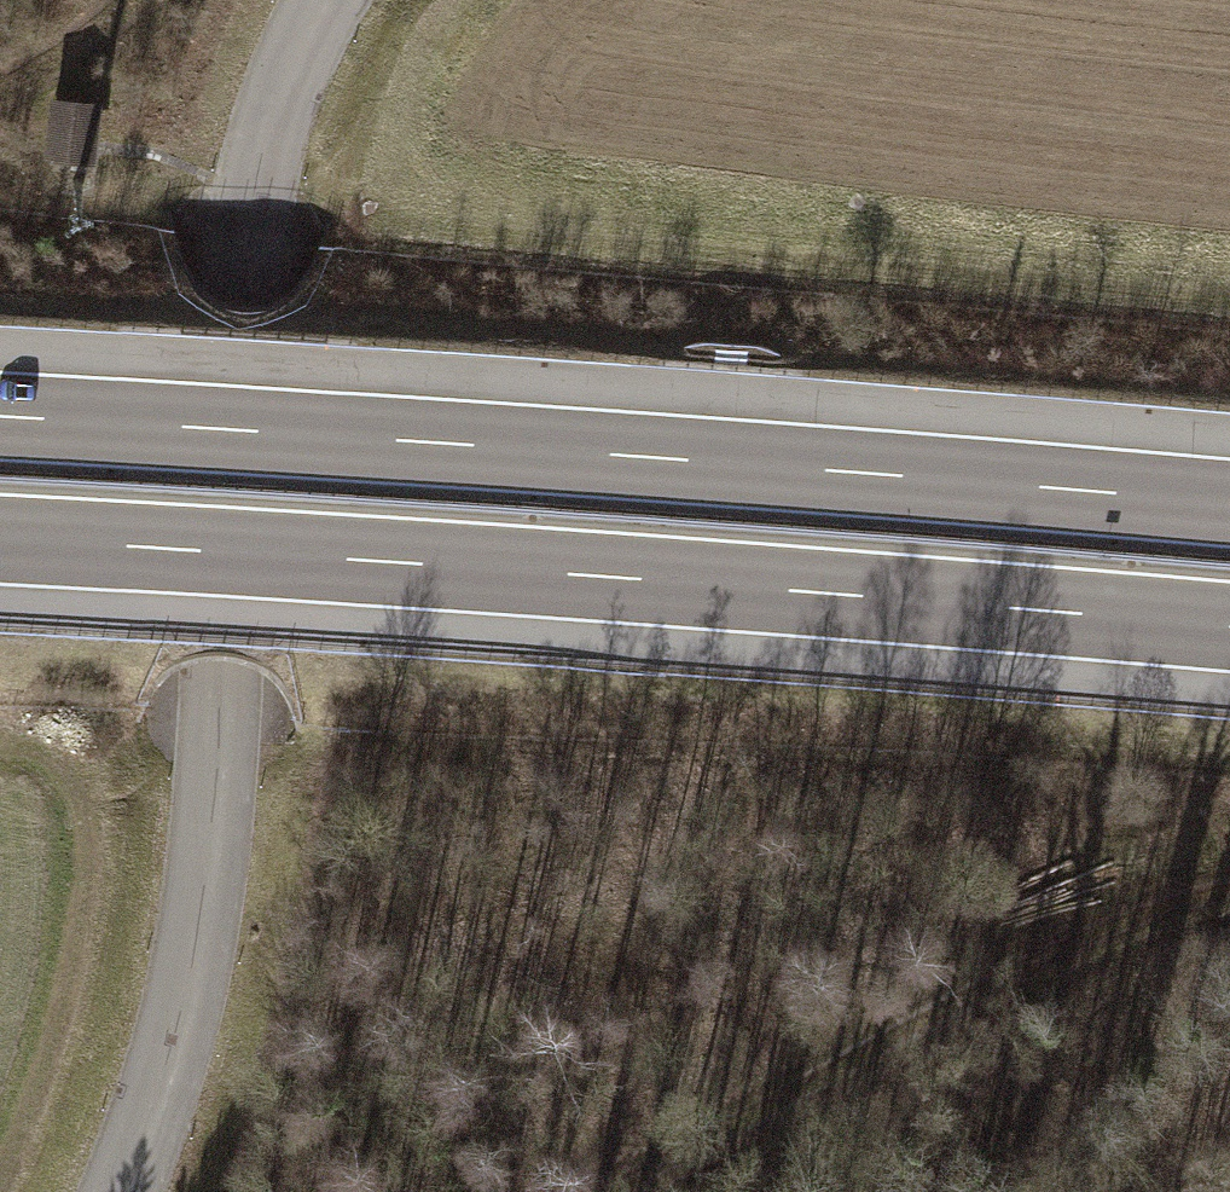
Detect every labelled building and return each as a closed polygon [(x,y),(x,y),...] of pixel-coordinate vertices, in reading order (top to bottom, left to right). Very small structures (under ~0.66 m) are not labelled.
[(95,103),(55,100),(51,152),(90,156),(95,103)]
